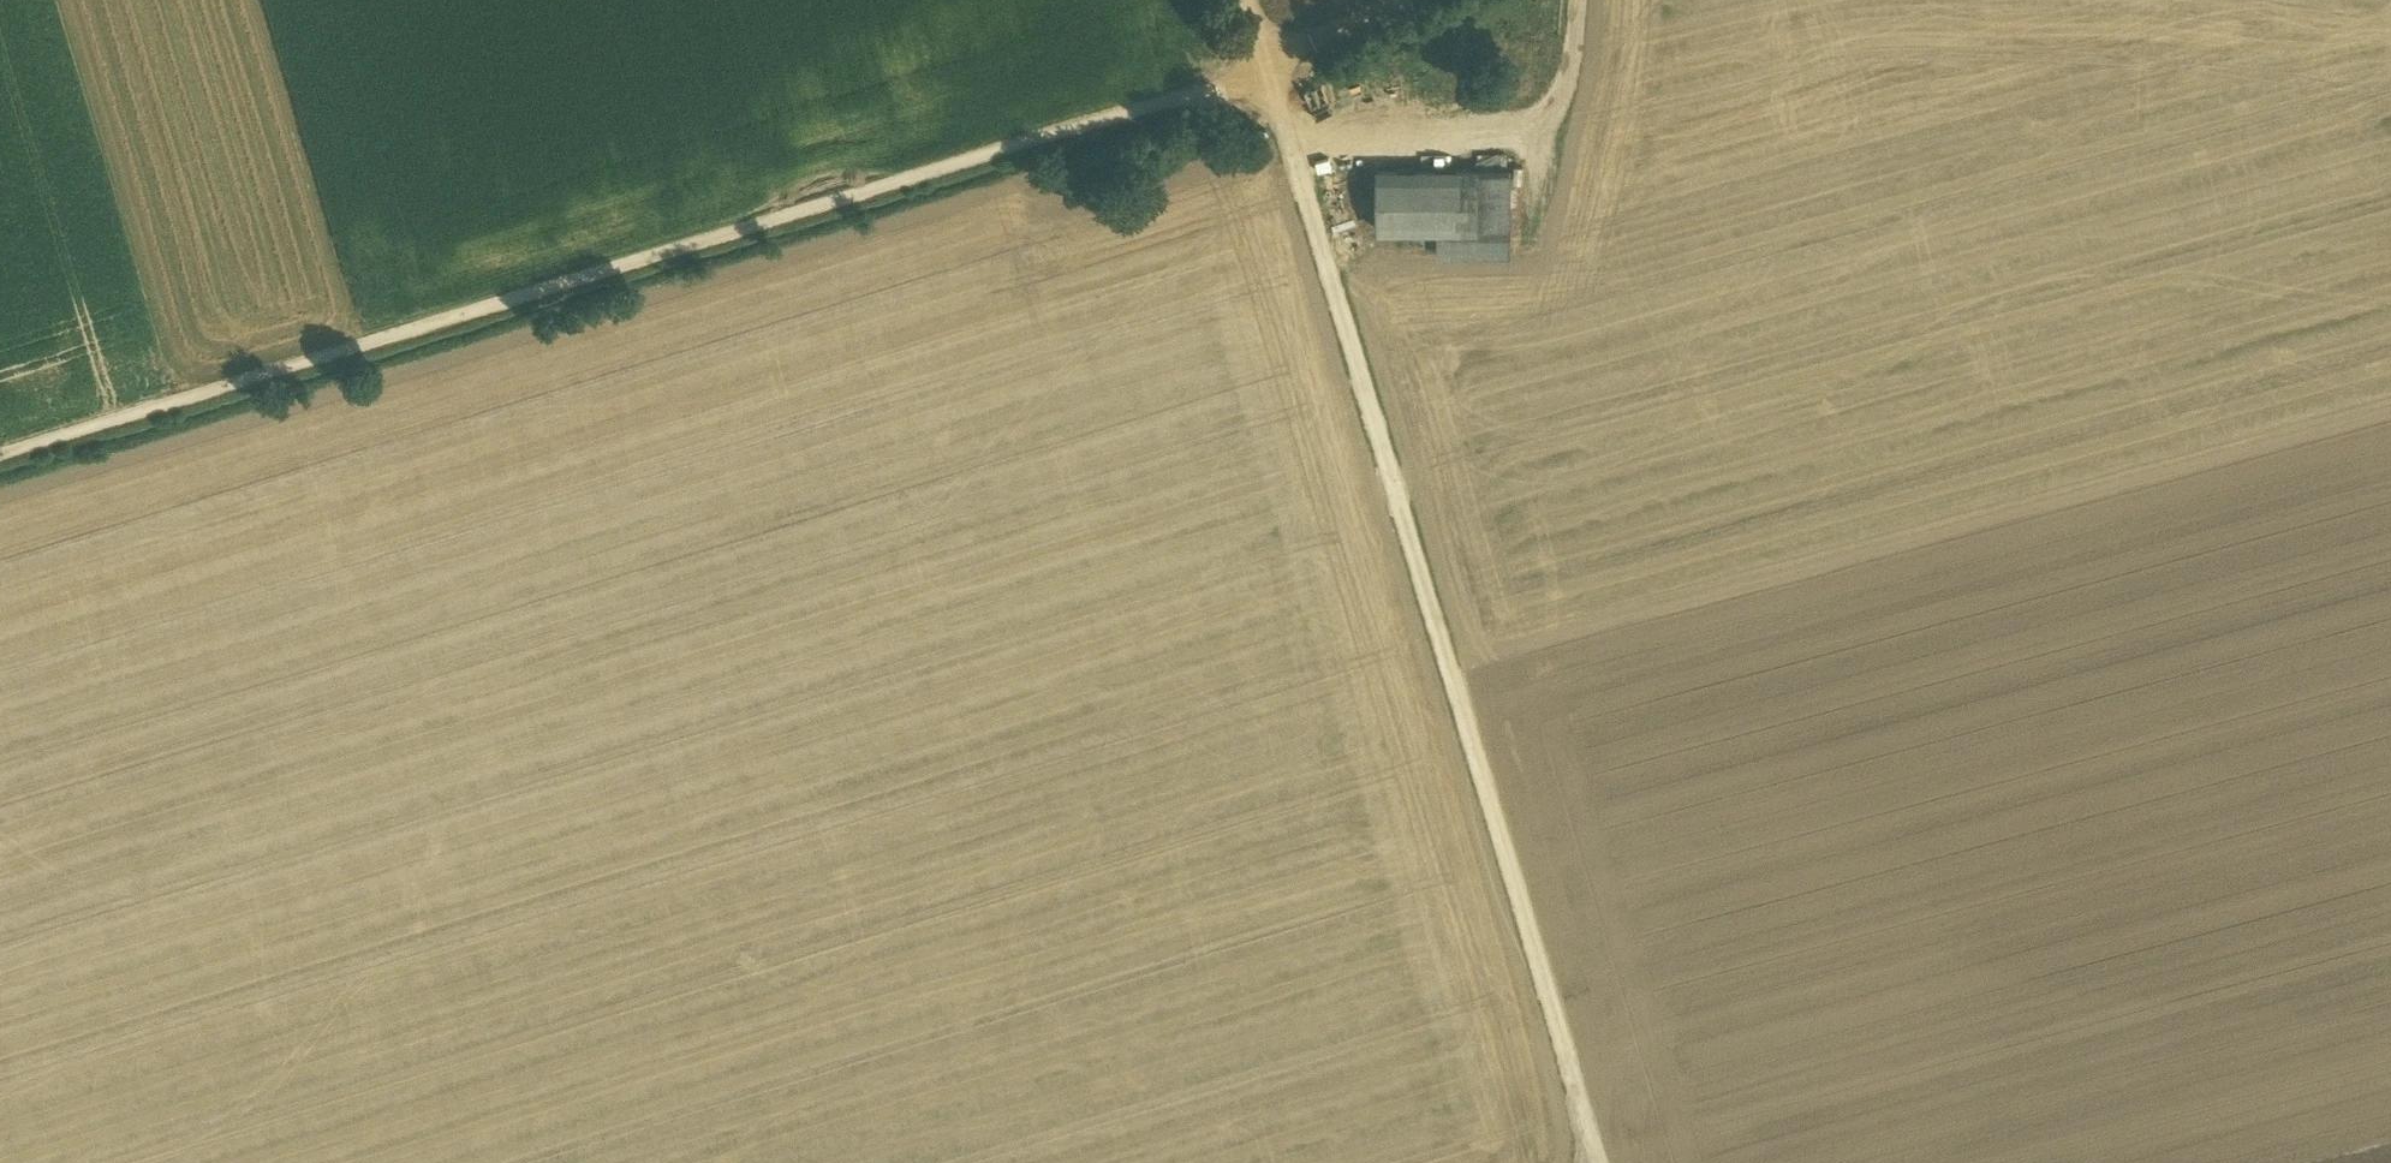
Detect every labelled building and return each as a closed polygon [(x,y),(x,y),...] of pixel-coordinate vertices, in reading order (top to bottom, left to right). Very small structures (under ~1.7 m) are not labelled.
[(1510,172),(1377,172),(1377,230),(1438,230),(1510,229),(1510,172)] [(1510,229),(1438,230),(1438,255),(1510,254),(1510,229)]
